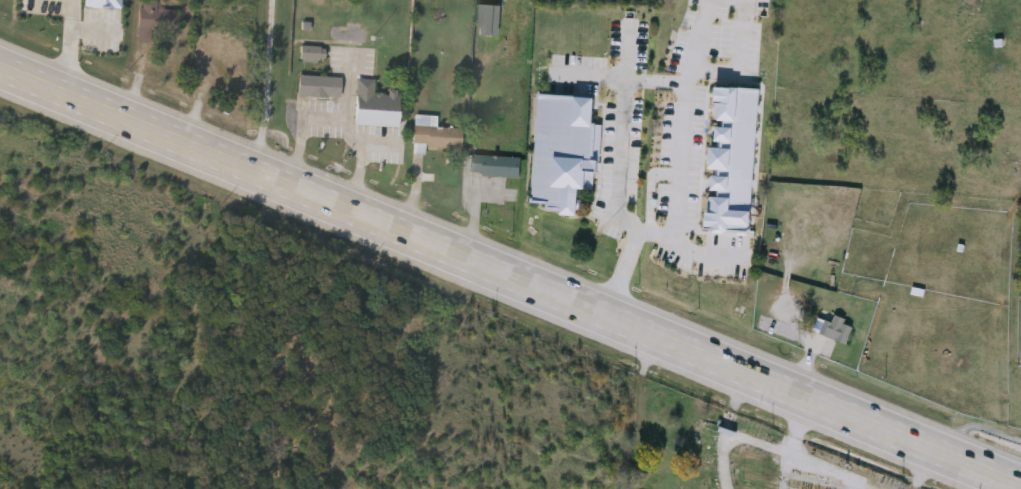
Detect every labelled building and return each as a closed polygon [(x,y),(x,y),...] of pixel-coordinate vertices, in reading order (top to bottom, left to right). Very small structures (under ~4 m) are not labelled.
[(85,11),(85,0),(122,0),(122,12),(85,11)] [(501,37),(479,37),(479,7),(501,7),(501,37)] [(178,10),(177,41),(139,40),(139,9),(178,10)] [(606,51),(645,53),(646,21),(608,19),(606,51)] [(324,49),(324,65),(301,65),(301,49),(324,49)] [(341,100),(298,99),(299,78),(341,79),(341,100)] [(399,129),(356,128),(357,81),(375,82),(375,94),(400,94),(399,129)] [(715,90),(728,91),(728,89),(760,92),(750,235),(706,232),(707,217),(712,217),(713,201),(719,201),(720,196),(711,195),(712,178),(721,179),(721,173),(709,173),(711,151),(723,152),(723,147),(715,146),(716,129),(725,130),(725,124),(719,123),(720,108),(714,107),(715,90)] [(537,97),(595,100),(593,126),(603,126),(600,173),(597,173),(597,177),(594,177),(593,193),(578,192),(578,203),(582,203),(581,213),(577,212),(576,220),(561,219),(561,214),(546,213),(547,207),(531,206),(537,97)] [(462,131),(461,152),(425,150),(425,156),(413,156),(415,117),(437,119),(437,130),(462,131)] [(471,176),(472,157),(521,159),(520,179),(471,176)] [(826,322),(831,324),(835,317),(855,327),(846,347),(820,334),(826,322)]
